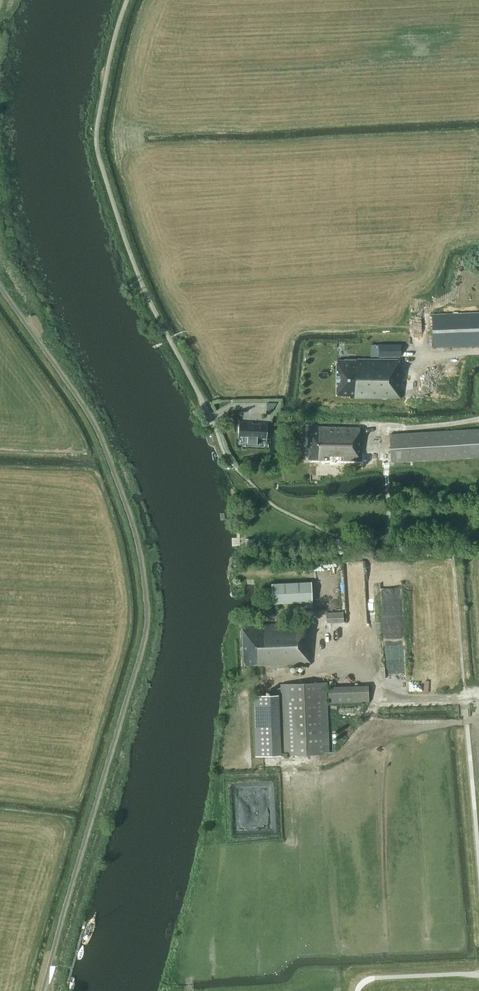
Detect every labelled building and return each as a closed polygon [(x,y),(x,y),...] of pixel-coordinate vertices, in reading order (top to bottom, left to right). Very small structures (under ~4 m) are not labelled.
[(430,315),(431,347),(478,345),(478,313),(430,315)] [(400,345),(378,345),(378,357),(400,357),(400,345)] [(336,360),(336,395),(350,395),(350,398),(401,398),(401,369),(398,369),(398,359),(345,359),(344,360),(336,360)] [(268,421),(259,420),(259,422),(253,422),(253,420),(239,419),(238,439),(239,435),(248,435),(247,443),(247,444),(258,444),(257,444),(257,441),(267,441),(267,433),(270,433),(270,428),(267,428),(268,421)] [(359,437),(359,428),(308,427),(308,456),(308,459),(324,459),(324,455),(343,455),(343,460),(361,460),(361,437),(359,437)] [(391,462),(478,457),(478,427),(389,433),(391,462)] [(273,603),(313,602),(312,582),(272,583),(273,603)] [(327,623),(344,622),(344,612),(327,613),(327,623)] [(307,634),(307,623),(243,625),(244,665),(311,663),(310,648),(307,648),(306,640),(310,639),(310,634),(307,634)] [(285,755),(325,753),(330,753),(327,682),(282,684),(285,755)] [(329,703),(370,701),(369,685),(329,687),(329,703)] [(257,756),(276,755),(274,694),(255,695),(257,756)]
